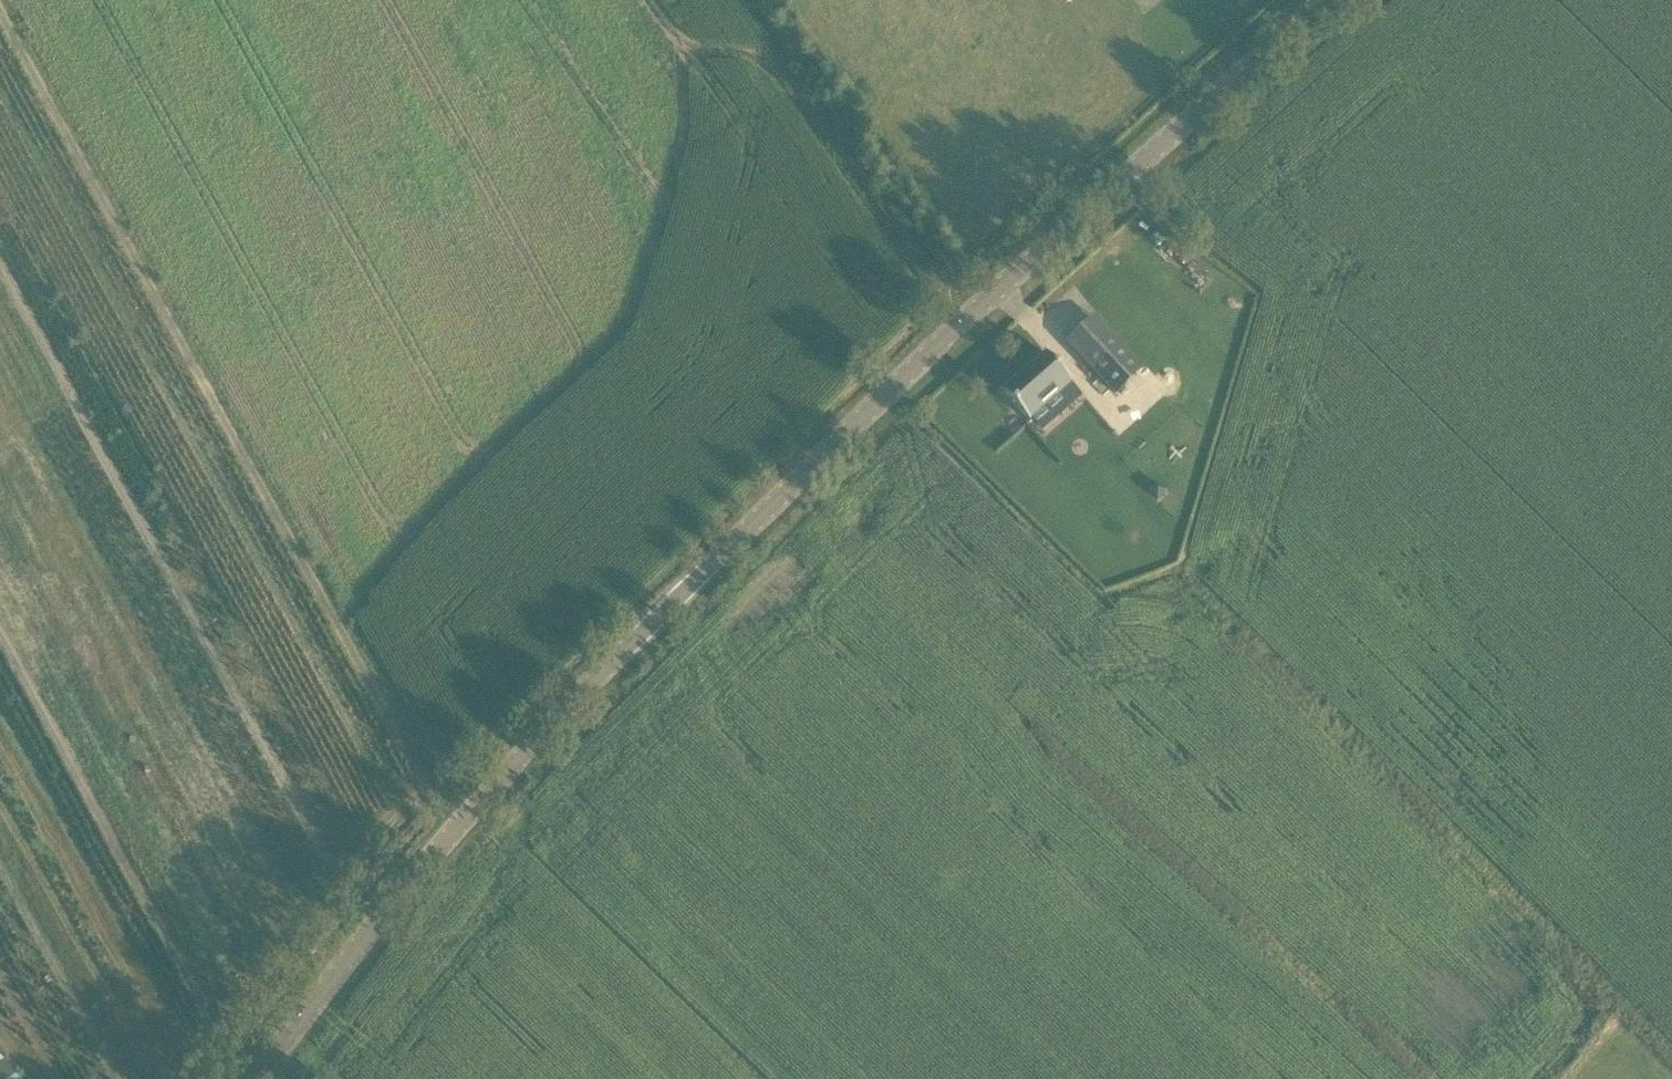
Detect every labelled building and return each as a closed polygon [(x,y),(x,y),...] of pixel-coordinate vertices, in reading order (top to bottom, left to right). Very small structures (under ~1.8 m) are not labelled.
[(1092,267),(1084,274),(1101,294),(1109,287),(1092,267)] [(1089,299),(1097,292),(1082,275),(1075,281),(1089,299)] [(1197,287),(1193,291),(1199,296),(1202,291),(1197,287)] [(1111,335),(1084,361),(1115,395),(1143,370),(1111,335)] [(1020,379),(1004,393),(1030,423),(1073,385),(1047,355),(1020,379)] [(1158,485),(1150,492),(1158,501),(1166,493),(1158,485)] [(0,1059),(0,1078),(17,1078),(0,1059)]
